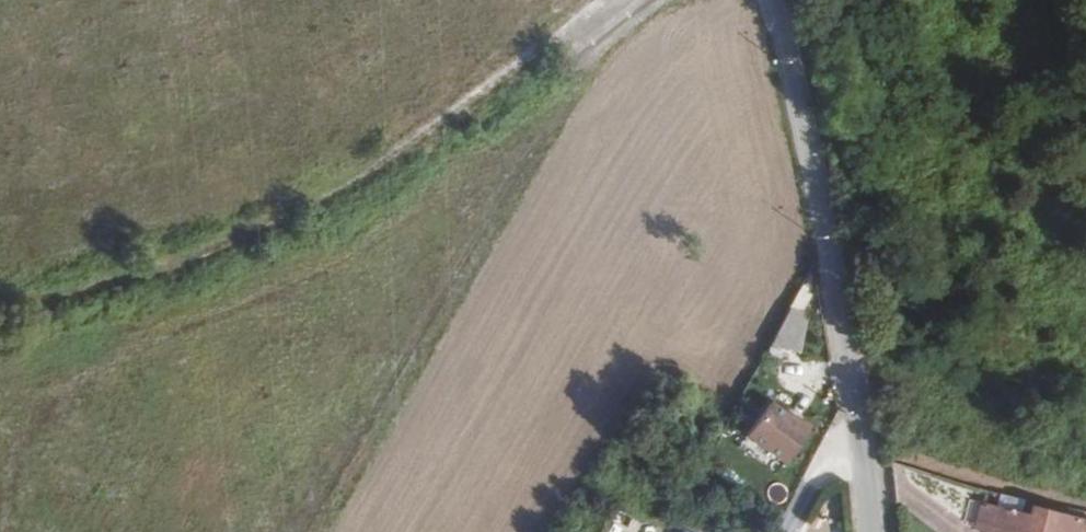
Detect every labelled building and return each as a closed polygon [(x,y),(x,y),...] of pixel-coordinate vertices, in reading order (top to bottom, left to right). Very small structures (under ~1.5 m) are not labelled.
[(810,336),(810,307),(794,306),(778,335),(810,336)] [(811,432),(771,406),(749,439),(790,464),(811,432)] [(1074,512),(1007,491),(1004,502),(972,492),(970,498),(984,502),(977,526),(997,531),(1068,531),(1074,512)] [(984,502),(970,498),(964,514),(979,519),(984,502)] [(1084,510),(1077,531),(1085,531),(1085,510),(1084,510)]
